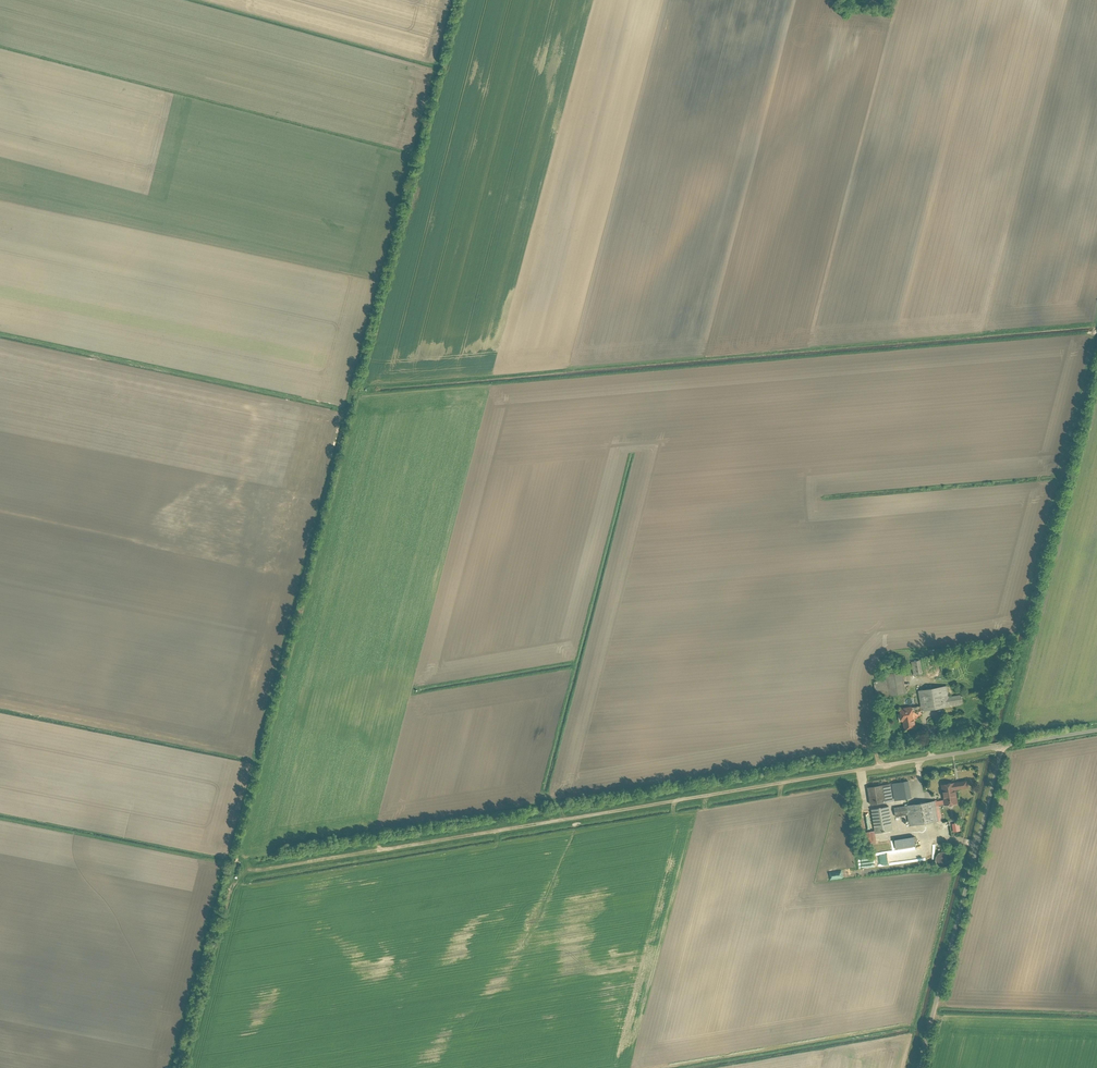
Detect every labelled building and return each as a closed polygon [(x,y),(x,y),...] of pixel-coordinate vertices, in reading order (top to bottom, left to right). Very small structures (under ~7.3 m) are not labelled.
[(923,673),(920,659),(911,661),(914,675),(923,673)] [(947,684),(918,689),(921,710),(951,705),(963,703),(961,694),(949,696),(947,684)] [(911,708),(899,710),(900,720),(902,720),(904,728),(914,727),(911,708)] [(941,819),(939,804),(944,804),(957,802),(955,789),(967,787),(966,777),(940,781),(943,799),(936,800),(935,800),(906,805),(894,807),(896,816),(907,815),(909,825),(939,820),(941,819)] [(895,800),(911,797),(908,780),(891,783),(895,800)] [(890,783),(867,787),(870,805),(893,800),(890,783)] [(893,830),(889,805),(871,808),(875,833),(893,830)] [(913,836),(893,840),(895,848),(915,845),(913,836)] [(819,870),(820,878),(831,877),(831,869),(819,870)]
